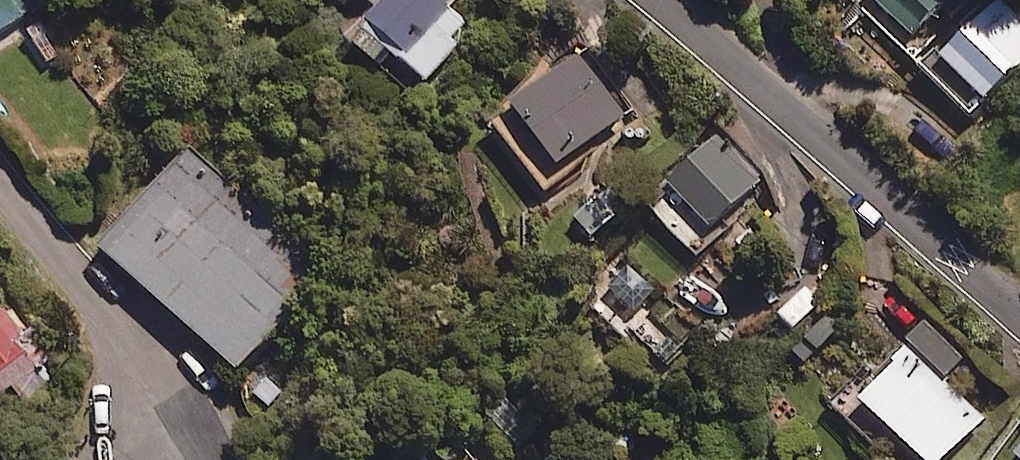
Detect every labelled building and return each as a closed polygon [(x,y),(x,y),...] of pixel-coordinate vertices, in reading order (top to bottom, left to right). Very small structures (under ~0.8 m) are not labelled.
[(52,0),(0,0),(0,33),(52,0)] [(339,53),(401,106),(469,26),(445,5),(450,0),(384,0),(339,53)] [(900,41),(932,10),(936,15),(951,0),(859,0),(900,41)] [(996,0),(993,0),(917,77),(962,122),(1019,63),(1019,23),(996,0)] [(621,115),(566,57),(481,137),(535,196),(621,115)] [(658,193),(665,200),(642,221),(683,265),(706,245),(697,235),(753,183),(714,141),(658,193)] [(101,251),(240,374),(332,271),(193,148),(101,251)] [(605,223),(583,199),(556,224),(579,248),(605,223)] [(0,312),(0,406),(46,370),(0,312)] [(958,361),(921,326),(903,343),(940,380),(958,361)] [(878,436),(904,459),(943,459),(978,423),(905,355),(868,395),(855,382),(827,411),(867,448),(878,436)] [(1009,459),(1019,459),(1019,448),(1009,459)]
